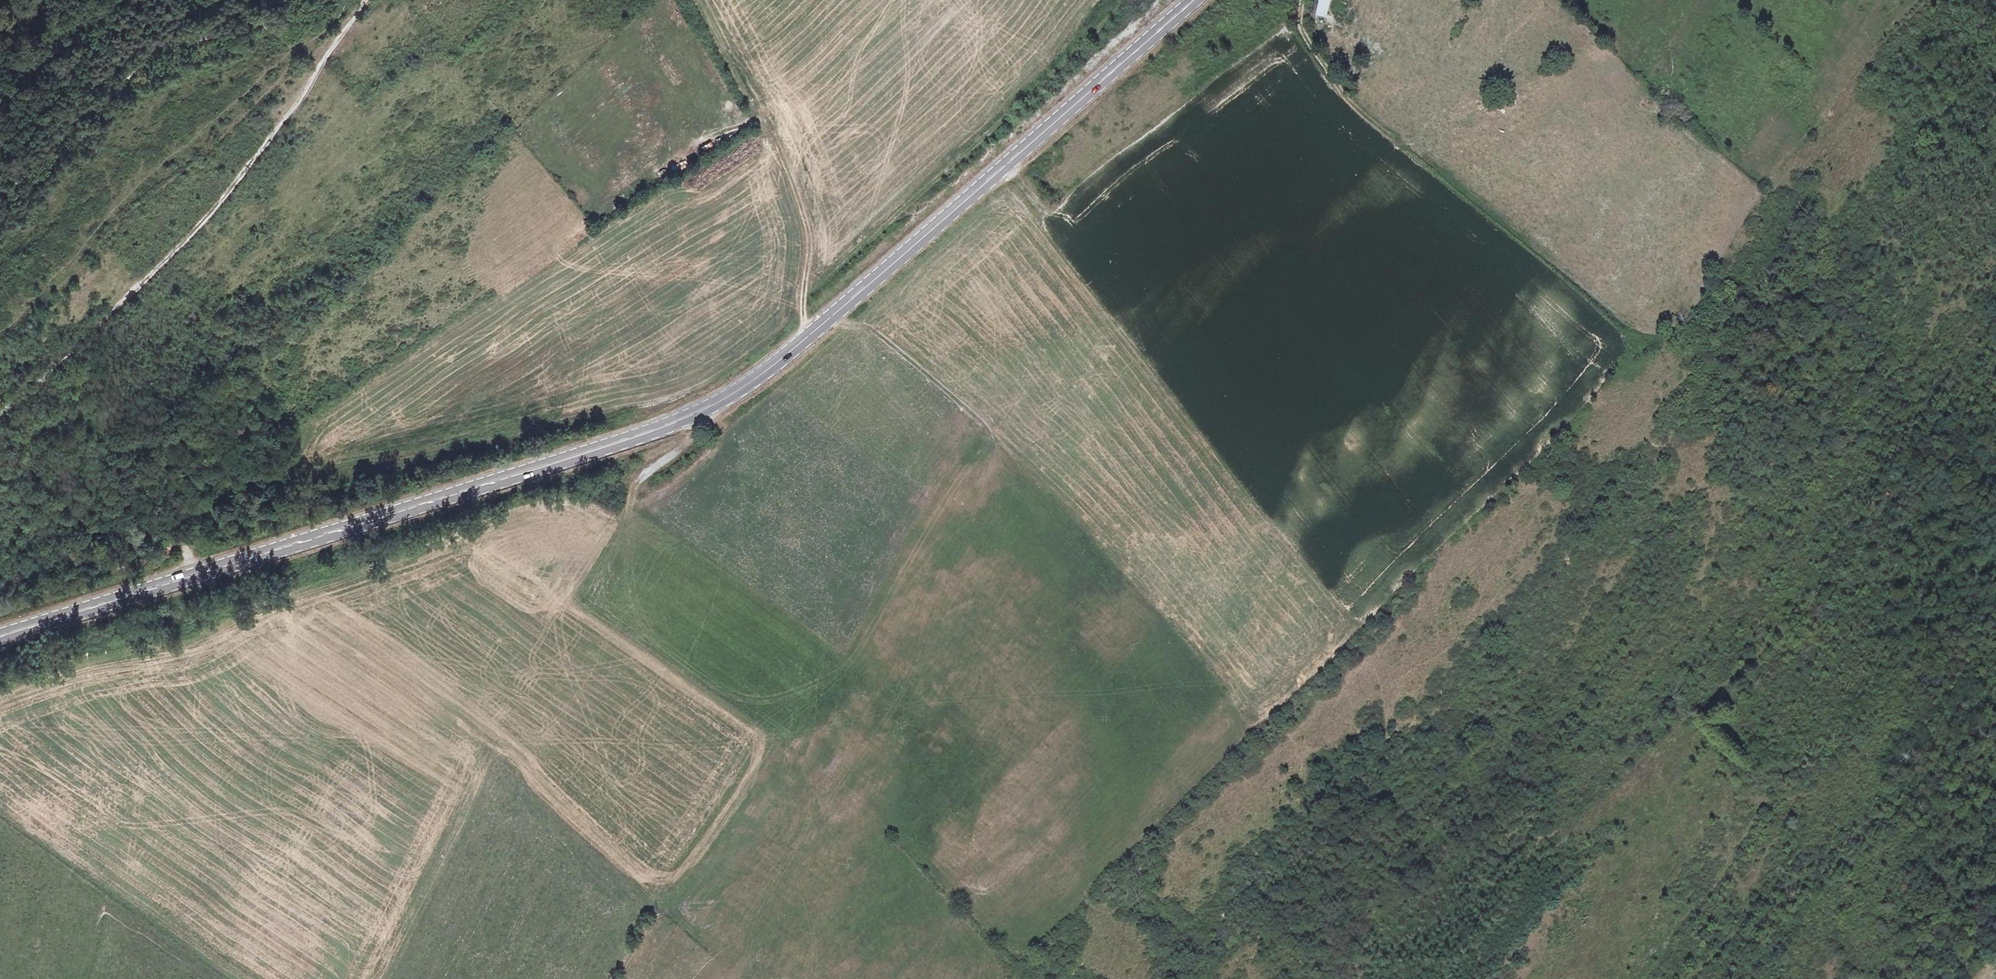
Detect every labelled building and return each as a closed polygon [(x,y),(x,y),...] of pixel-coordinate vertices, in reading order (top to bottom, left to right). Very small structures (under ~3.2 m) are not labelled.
[(1329,0),(1318,0),(1317,15),(1328,16),(1329,0)]
